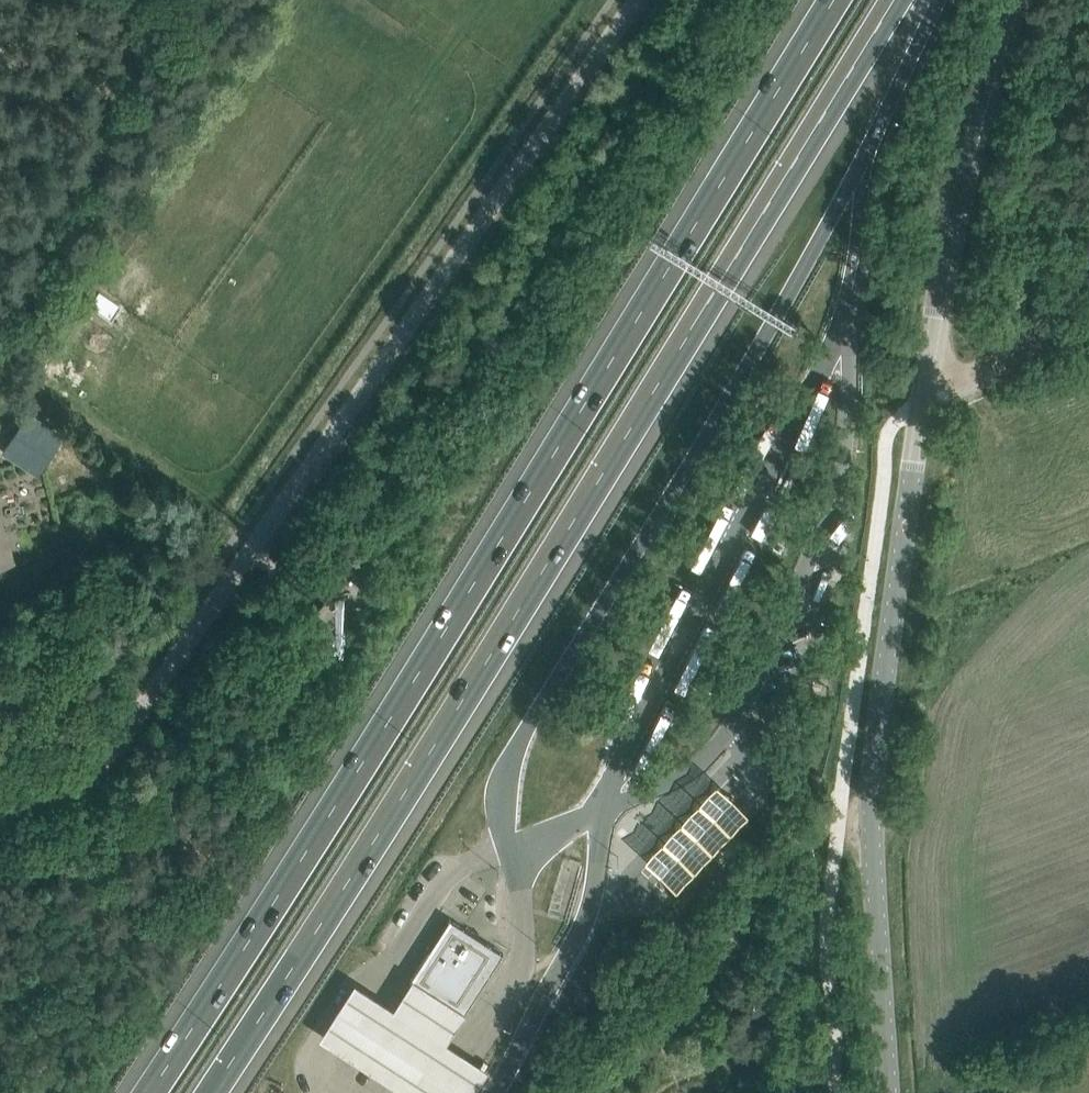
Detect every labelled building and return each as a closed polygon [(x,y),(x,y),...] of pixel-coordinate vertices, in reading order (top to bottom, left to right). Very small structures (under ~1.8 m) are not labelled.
[(3,450),(39,474),(66,432),(30,409),(3,450)] [(341,616),(326,602),(325,601),(316,610),(332,625),(341,616)] [(714,789),(641,865),(672,895),(745,819),(714,789)] [(450,918),(411,980),(415,983),(463,1013),(503,952),(450,918)] [(321,1044),(398,1092),(477,1092),(489,1074),(449,1048),(469,1017),(463,1013),(415,983),(396,1012),(357,988),(321,1044)] [(581,989),(575,999),(584,1005),(591,996),(581,989)]
